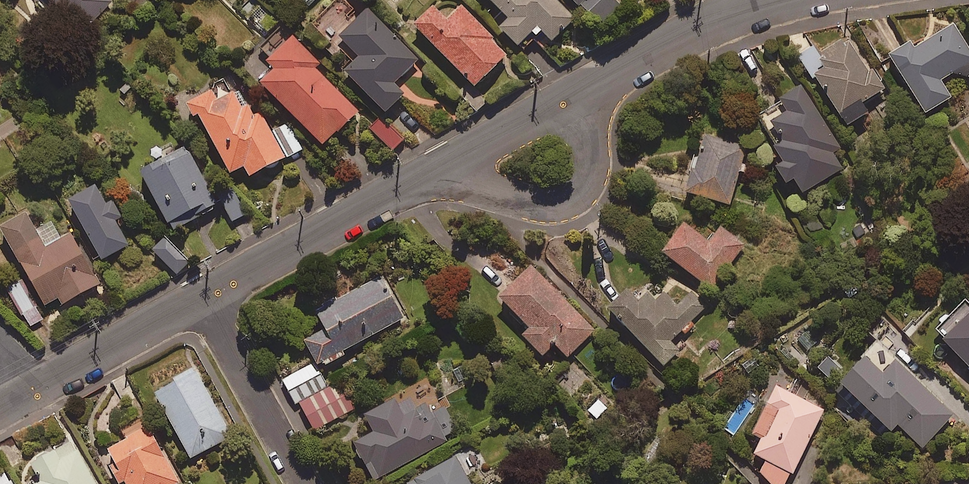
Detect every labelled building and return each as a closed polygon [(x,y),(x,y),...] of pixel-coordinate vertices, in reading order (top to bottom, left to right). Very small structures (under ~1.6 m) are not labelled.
[(82,32),(112,2),(110,0),(50,0),(82,32)] [(553,41),(575,19),(556,0),(491,0),(510,18),(501,28),(519,46),(532,33),(536,37),(542,31),(553,41)] [(597,24),(618,4),(613,0),(574,0),(597,24)] [(416,25),(475,88),(509,56),(462,7),(448,20),(435,7),(416,25)] [(394,83),(417,62),(369,10),(341,36),(361,57),(346,71),(386,113),(405,95),(394,83)] [(912,43),(892,56),(927,114),(953,98),(942,81),(955,73),(968,77),(968,49),(955,25),(916,49),(912,43)] [(324,146),(359,112),(316,69),(320,65),(294,37),(266,64),(273,72),(262,83),(324,146)] [(863,103),(882,91),(847,39),(821,56),(828,67),(816,76),(850,126),(870,113),(863,103)] [(795,179),(805,194),(843,169),(833,153),(841,147),(802,87),(780,101),(781,104),(758,119),(787,162),(778,168),(789,184),(795,179)] [(273,131),(263,114),(257,117),(249,103),(242,106),(234,92),(219,100),(214,92),(187,106),(195,120),(202,116),(233,172),(244,166),(250,177),(303,149),(289,123),(273,131)] [(404,140),(382,117),(371,128),(393,151),(404,140)] [(687,192),(730,205),(741,172),(744,174),(747,164),(743,163),(748,148),(704,134),(698,154),(694,153),(689,171),(693,172),(687,192)] [(174,230),(219,204),(189,152),(165,166),(162,160),(141,172),(174,230)] [(102,260),(129,246),(98,186),(70,200),(102,260)] [(221,199),(233,222),(247,214),(235,191),(221,199)] [(59,298),(63,305),(100,284),(71,234),(61,239),(51,221),(36,230),(27,213),(1,228),(46,306),(59,298)] [(663,253),(713,290),(745,246),(721,228),(711,241),(686,222),(663,253)] [(177,275),(190,261),(167,238),(154,251),(177,275)] [(568,357),(596,331),(532,265),(500,297),(531,328),(523,335),(544,357),(556,345),(568,357)] [(347,355),(345,351),(403,319),(380,278),(318,313),(327,330),(306,342),(319,366),(324,363),(326,366),(347,355)] [(630,292),(611,309),(664,365),(679,352),(670,342),(681,332),(686,337),(697,326),(692,321),(706,308),(681,281),(658,302),(650,293),(640,302),(630,292)] [(43,319),(19,282),(7,290),(31,327),(43,319)] [(937,331),(968,365),(968,301),(937,331)] [(836,392),(886,440),(899,426),(923,448),(953,417),(897,362),(884,376),(867,360),(836,392)] [(328,386),(315,362),(283,380),(296,404),(328,386)] [(155,394),(191,459),(232,437),(197,371),(155,394)] [(300,404),(315,430),(355,408),(340,382),(300,404)] [(824,411),(777,388),(753,435),(763,440),(756,455),(768,461),(761,474),(771,483),(786,483),(789,477),(794,472),(824,411)] [(598,397),(585,410),(598,422),(611,409),(598,397)] [(355,444),(375,481),(461,434),(446,407),(431,415),(425,405),(416,410),(410,400),(398,407),(394,400),(365,416),(374,433),(355,444)] [(127,483),(178,483),(180,483),(147,428),(108,451),(115,463),(108,466),(119,483),(125,483),(127,483)] [(73,440),(32,463),(43,483),(40,483),(97,483),(73,440)] [(456,458),(410,483),(471,483),(456,458)]
